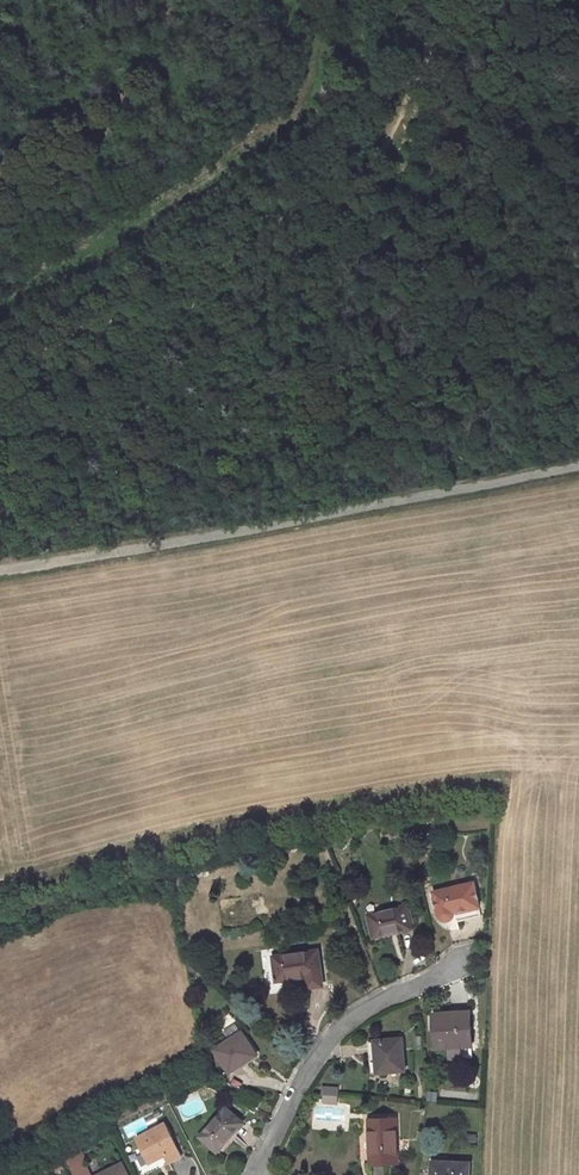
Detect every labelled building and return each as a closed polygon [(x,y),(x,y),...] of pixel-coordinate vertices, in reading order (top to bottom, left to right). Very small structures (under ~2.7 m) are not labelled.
[(407,827),(428,823),(427,818),(406,822),(407,827)] [(481,915),(474,883),(434,892),(439,915),(440,917),(443,920),(445,921),(448,921),(450,920),(452,919),(453,917),(454,914),(454,911),(456,910),(458,920),(481,915)] [(411,928),(406,906),(369,914),(375,936),(411,928)] [(274,956),(278,981),(308,977),(309,988),(323,986),(318,951),(274,956)] [(470,1012),(434,1015),(437,1048),(473,1046),(470,1012)] [(229,1040),(216,1049),(229,1071),(245,1060),(246,1062),(257,1055),(242,1032),(241,1033),(236,1024),(224,1032),(229,1040)] [(402,1038),(377,1041),(379,1059),(377,1060),(378,1073),(405,1070),(402,1038)] [(372,1073),(378,1073),(377,1060),(379,1059),(377,1041),(369,1041),(372,1073)] [(326,1087),(325,1095),(339,1096),(340,1088),(326,1087)] [(262,1101),(248,1094),(244,1102),(258,1109),(262,1101)] [(339,1096),(325,1095),(325,1102),(338,1103),(339,1096)] [(242,1123),(226,1108),(201,1137),(217,1151),(242,1123)] [(397,1119),(370,1120),(372,1164),(398,1163),(397,1119)] [(165,1124),(137,1138),(150,1163),(166,1156),(170,1163),(182,1156),(165,1124)] [(74,1174),(90,1174),(79,1151),(65,1159),(74,1174)] [(433,1174),(470,1174),(471,1163),(433,1161),(433,1174)] [(100,1174),(128,1174),(122,1163),(100,1174)]
